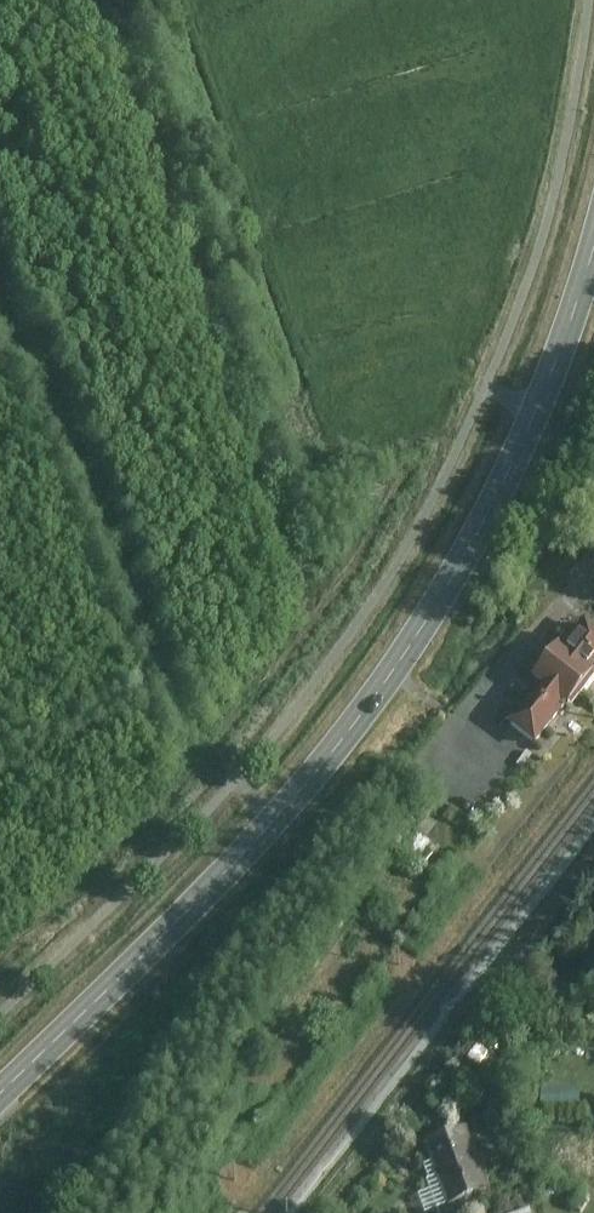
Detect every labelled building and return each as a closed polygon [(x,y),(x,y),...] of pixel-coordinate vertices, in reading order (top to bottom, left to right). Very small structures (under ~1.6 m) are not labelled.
[(548,753),(581,714),(587,719),(593,710),(593,641),(579,659),(570,652),(543,685),(553,693),(522,731),(548,753)] [(466,1127),(427,1143),(451,1204),(491,1188),(466,1127)]
